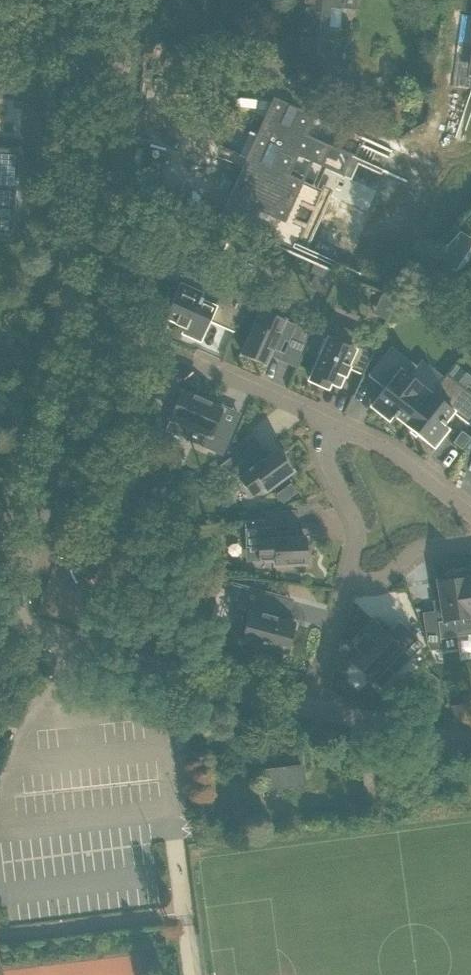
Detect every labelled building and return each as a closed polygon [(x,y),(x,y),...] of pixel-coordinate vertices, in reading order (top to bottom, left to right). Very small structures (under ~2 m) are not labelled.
[(336,71),(342,6),(336,6),(337,0),(300,0),(300,4),(304,4),(300,38),(296,38),(294,67),(336,71)] [(265,115),(217,220),(247,234),(252,223),(232,214),(238,202),(274,218),(302,158),(338,174),(347,152),(265,115)] [(14,207),(18,151),(0,149),(0,205),(14,207)] [(452,241),(467,251),(470,244),(470,241),(459,233),(452,241)] [(467,251),(452,241),(433,261),(452,273),(467,251)] [(255,246),(251,254),(265,260),(269,252),(255,246)] [(314,264),(310,272),(331,282),(335,274),(314,264)] [(183,332),(201,340),(210,321),(234,332),(250,296),(224,285),(214,309),(201,303),(203,299),(199,298),(201,294),(179,285),(166,317),(176,321),(175,325),(184,329),(183,332)] [(383,292),(378,302),(392,308),(396,298),(383,292)] [(254,325),(241,355),(265,365),(272,349),(279,352),(284,341),(288,343),(291,336),(306,343),(315,321),(300,314),(295,325),(266,312),(259,327),(254,325)] [(326,389),(329,383),(337,387),(342,376),(345,378),(349,368),(363,374),(377,343),(335,324),(328,341),(324,339),(318,353),(322,354),(309,382),(326,389)] [(431,394),(409,376),(416,366),(391,346),(368,375),(385,388),(372,405),(390,420),(393,417),(395,418),(397,416),(407,424),(431,394)] [(406,425),(433,447),(447,428),(445,426),(446,424),(443,422),(452,411),(469,424),(470,421),(470,395),(446,375),(431,394),(407,424),(406,425)] [(181,391),(180,393),(174,391),(170,402),(175,404),(169,419),(170,419),(165,430),(185,439),(190,428),(210,437),(206,447),(221,453),(230,432),(216,426),(224,408),(209,401),(208,403),(181,391)] [(462,431),(453,443),(462,449),(470,438),(462,431)] [(232,493),(243,485),(251,496),(263,487),(266,491),(292,472),(277,451),(262,461),(258,455),(248,462),(245,459),(239,451),(220,465),(226,473),(220,477),(232,493)] [(144,489),(131,490),(133,502),(145,501),(144,489)] [(275,566),(308,564),(306,538),(288,539),(288,531),(276,531),(275,527),(268,527),(268,520),(245,521),(246,547),(258,547),(259,561),(274,560),(275,566)] [(85,579),(85,581),(87,580),(95,576),(94,575),(94,574),(92,575),(90,571),(84,574),(86,578),(85,579)] [(437,581),(443,621),(437,622),(438,628),(425,630),(426,642),(430,651),(442,649),(440,639),(470,634),(470,616),(465,577),(437,581)] [(245,624),(241,641),(257,645),(256,649),(270,653),(271,649),(287,653),(295,624),(265,616),(267,611),(262,610),(266,594),(246,588),(241,604),(236,603),(231,620),(245,624)] [(403,648),(411,655),(420,644),(410,634),(401,643),(395,638),(394,640),(376,623),(355,646),(359,650),(349,661),(371,682),(372,681),(381,689),(395,674),(387,666),(403,648)] [(99,633),(99,634),(101,634),(113,637),(115,631),(114,631),(101,627),(100,627),(99,633)] [(261,771),(263,791),(264,791),(264,789),(303,785),(303,787),(305,786),(303,774),(305,774),(305,754),(306,754),(306,751),(304,751),(304,750),(279,751),(281,751),(282,769),(261,771)]
